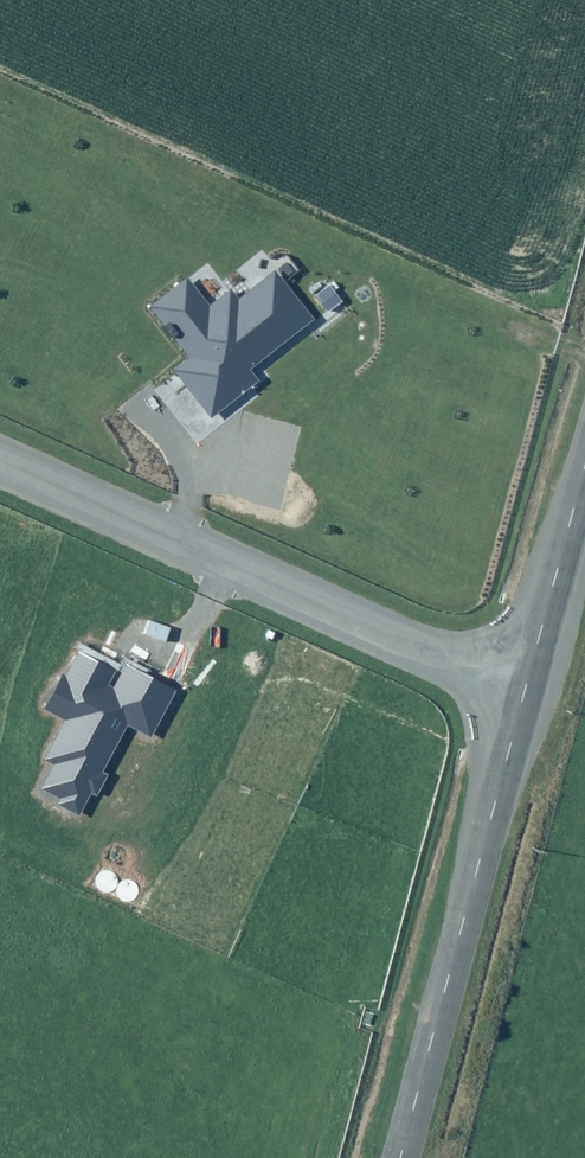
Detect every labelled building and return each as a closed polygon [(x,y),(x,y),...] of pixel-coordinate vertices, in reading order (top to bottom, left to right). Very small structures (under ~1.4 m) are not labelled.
[(185,354),(174,363),(211,411),(264,370),(259,363),(322,314),(278,258),(238,289),(233,283),(209,301),(189,274),(148,306),(185,354)]
